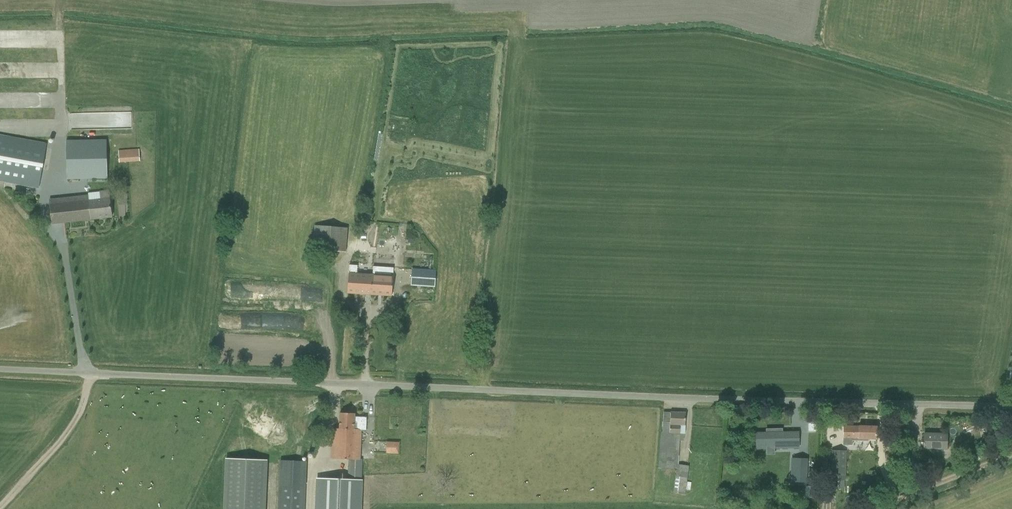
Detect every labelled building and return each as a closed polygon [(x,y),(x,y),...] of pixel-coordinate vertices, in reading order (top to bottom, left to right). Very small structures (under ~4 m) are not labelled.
[(126,112),(76,112),(77,129),(116,128),(116,130),(127,129),(126,112)] [(38,188),(46,144),(0,135),(0,181),(38,188)] [(107,179),(106,139),(66,140),(67,180),(107,179)] [(118,150),(119,163),(140,162),(138,149),(118,150)] [(88,195),(49,199),(51,224),(112,217),(109,190),(100,191),(100,192),(88,193),(88,195)] [(348,284),(347,294),(392,296),(393,276),(391,276),(391,274),(393,274),(394,268),(372,267),(372,275),(356,274),(357,266),(349,265),(348,271),(350,271),(350,274),(348,273),(348,284)] [(410,286),(433,288),(435,288),(436,270),(412,269),(410,286)] [(661,432),(658,469),(660,469),(660,471),(665,471),(665,469),(676,470),(672,493),(684,495),(685,490),(690,491),(691,482),(686,482),(689,466),(678,464),(679,441),(683,441),(684,435),(685,413),(664,412),(663,432),(661,432)] [(361,475),(361,470),(362,460),(360,460),(361,431),(366,431),(367,418),(354,418),(354,414),(340,413),(339,429),(332,429),(332,439),(331,458),(349,459),(349,479),(330,479),(318,478),(317,503),(317,508),(360,508),(361,475)] [(877,439),(877,427),(843,426),(843,445),(852,445),(852,441),(869,441),(869,439),(877,439)] [(799,446),(798,431),(755,432),(755,447),(799,446)] [(902,434),(903,459),(903,466),(915,466),(915,458),(915,434),(902,434)] [(922,442),(922,445),(922,448),(946,449),(946,435),(923,434),(923,442),(922,442)] [(381,441),(381,452),(393,453),(394,441),(381,441)] [(845,481),(845,451),(832,450),(831,480),(845,481)] [(225,458),(223,508),(265,508),(267,460),(225,458)] [(806,482),(807,460),(792,460),(792,482),(806,482)] [(278,508),(304,508),(306,462),(280,461),(278,508)]
